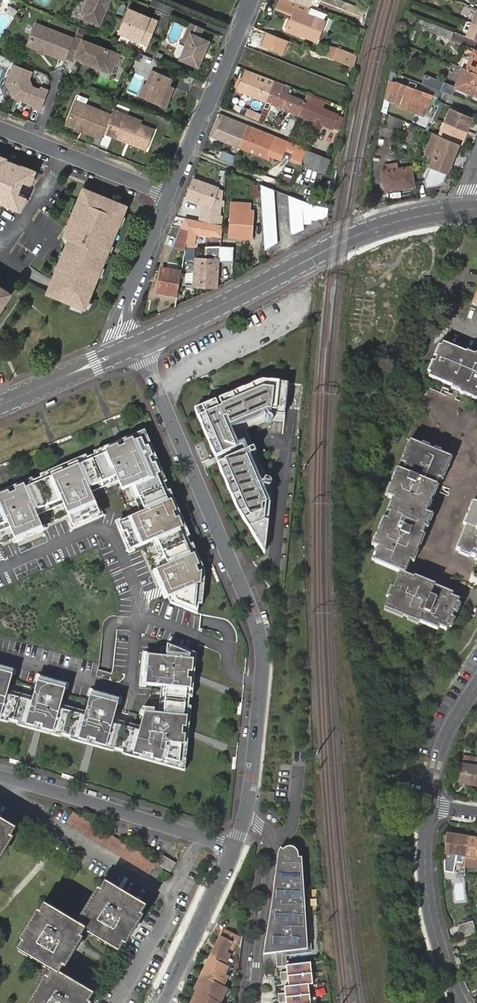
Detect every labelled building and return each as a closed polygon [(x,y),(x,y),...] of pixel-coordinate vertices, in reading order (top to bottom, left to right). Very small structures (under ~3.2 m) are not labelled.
[(81,17),(100,26),(107,11),(105,10),(109,2),(111,3),(112,0),(89,0),(81,17)] [(310,7),(293,0),(281,0),(277,8),(293,15),(291,20),(288,26),(287,29),(300,35),(317,41),(325,21),(307,14),(310,7)] [(10,5),(7,12),(15,17),(19,10),(10,5)] [(158,20),(129,8),(119,32),(148,45),(158,20)] [(326,17),(327,13),(312,9),(311,13),(326,17)] [(468,37),(476,41),(476,14),(468,37)] [(204,28),(190,22),(182,42),(186,44),(180,57),(199,65),(210,40),(201,36),(204,28)] [(60,53),(67,56),(74,39),(36,24),(28,45),(59,57),(60,53)] [(439,26),(436,33),(436,34),(451,39),(454,32),(439,26)] [(108,50),(75,36),(67,57),(75,61),(77,57),(101,67),(108,50)] [(290,62),(293,55),(258,41),(251,59),(286,73),(287,69),(292,71),(295,64),(290,62)] [(401,50),(410,53),(412,48),(404,44),(401,50)] [(357,56),(338,48),(334,59),(341,62),(354,67),(357,56)] [(334,59),(311,50),(308,58),(331,67),(334,59)] [(408,59),(410,53),(401,50),(399,56),(408,59)] [(474,50),(470,61),(467,69),(476,73),(476,51),(474,50)] [(462,58),(459,66),(463,68),(467,69),(470,61),(462,58)] [(32,71),(15,64),(8,82),(14,96),(34,104),(33,106),(41,110),(48,91),(40,88),(39,90),(32,87),(29,79),(32,71)] [(467,69),(463,68),(456,86),(465,90),(466,91),(467,88),(472,90),(471,93),(472,93),(476,95),(476,73),(467,69)] [(238,90),(266,102),(275,80),(246,69),(238,90)] [(146,84),(151,86),(157,72),(152,70),(146,84)] [(151,86),(146,99),(166,107),(174,87),(170,85),(173,78),(157,72),(151,86)] [(195,76),(185,72),(183,79),(192,83),(195,76)] [(426,74),(422,83),(441,91),(445,93),(449,94),(441,90),(445,82),(426,74)] [(275,80),(266,102),(271,103),(283,108),(288,95),(281,91),(283,86),(284,84),(275,80)] [(425,115),(432,96),(405,86),(396,82),(393,90),(389,101),(398,104),(398,105),(425,115)] [(290,89),(283,86),(281,91),(288,95),(290,89)] [(288,95),(283,108),(299,115),(307,96),(303,94),(301,100),(288,95)] [(79,95),(76,101),(86,105),(88,99),(79,95)] [(307,96),(299,115),(312,121),(316,122),(332,130),(333,129),(339,131),(342,118),(338,116),(321,109),(324,102),(307,95),(307,96)] [(105,131),(111,115),(76,101),(69,121),(84,127),(83,130),(102,138),(105,131)] [(261,115),(259,121),(263,123),(271,103),(266,102),(261,115)] [(451,108),(439,135),(459,144),(461,145),(473,118),(451,108)] [(128,116),(113,110),(111,115),(105,131),(117,136),(147,148),(155,130),(126,119),(128,116)] [(245,116),(259,121),(261,115),(247,110),(245,116)] [(217,133),(241,144),(248,126),(219,114),(211,135),(215,137),(217,133)] [(390,115),(385,128),(398,133),(403,121),(390,115)] [(84,127),(69,121),(67,124),(83,130),(84,127)] [(241,144),(266,153),(271,155),(278,138),(248,126),(241,144)] [(410,126),(405,127),(409,145),(414,144),(410,126)] [(215,137),(240,147),(241,144),(217,133),(215,137)] [(434,157),(430,167),(447,174),(459,144),(439,135),(434,133),(426,154),(434,157)] [(147,148),(117,136),(115,139),(146,151),(147,148)] [(241,144),(240,147),(264,157),(266,153),(241,144)] [(330,160),(298,146),(292,160),(324,174),(330,160)] [(224,150),(221,158),(234,163),(237,155),(224,150)] [(19,209),(24,195),(16,192),(21,180),(29,183),(34,172),(0,158),(0,201),(19,209)] [(386,165),(387,171),(398,169),(397,163),(386,165)] [(398,169),(387,171),(382,172),(386,192),(415,186),(412,166),(398,169)] [(42,175),(34,172),(29,183),(35,185),(42,175)] [(292,183),(294,175),(285,173),(283,181),(292,183)] [(221,205),(225,205),(225,201),(222,201),(223,190),(218,188),(203,183),(203,182),(194,179),(187,197),(197,201),(211,206),(221,209),(221,205)] [(260,184),(265,251),(278,244),(274,189),(260,184)] [(125,207),(83,189),(67,229),(72,231),(49,285),(81,299),(89,295),(125,207)] [(324,219),(328,216),(329,208),(313,204),(288,195),(291,236),(304,230),(304,224),(311,224),(311,221),(318,220),(318,219),(324,219)] [(250,220),(253,220),(253,219),(253,211),(250,211),(250,203),(232,202),(230,237),(240,237),(240,235),(242,235),(242,237),(252,238),(252,229),(250,228),(250,220)] [(216,224),(221,224),(222,217),(202,212),(200,221),(213,223),(216,224)] [(210,234),(222,236),(223,225),(221,224),(216,224),(213,223),(200,221),(186,218),(181,228),(189,230),(186,246),(191,247),(192,242),(194,243),(196,233),(210,235),(210,234)] [(173,246),(185,249),(186,246),(189,230),(181,228),(177,238),(176,238),(173,246)] [(221,246),(219,246),(206,246),(205,257),(196,257),(195,285),(217,286),(218,261),(233,262),(234,247),(221,246)] [(158,292),(177,296),(182,270),(163,266),(158,292)] [(0,287),(0,308),(10,293),(0,287)] [(466,353),(443,343),(441,346),(437,357),(435,362),(430,373),(429,376),(452,386),(453,385),(465,391),(464,394),(472,398),(474,394),(476,395),(476,358),(466,353)] [(216,457),(218,457),(198,411),(263,383),(288,386),(288,384),(263,381),(195,410),(216,457)] [(263,383),(198,411),(218,457),(216,457),(238,509),(265,554),(272,491),(246,430),(269,421),(284,422),(288,386),(263,383)] [(464,395),(464,394),(465,391),(453,385),(452,386),(452,388),(459,391),(460,393),(464,395)] [(0,496),(0,527),(8,523),(15,539),(25,535),(32,532),(42,528),(37,516),(36,512),(62,500),(64,505),(72,524),(82,519),(89,516),(99,512),(91,492),(90,489),(117,477),(119,481),(123,490),(134,486),(146,512),(123,522),(127,532),(130,539),(134,549),(157,540),(169,566),(157,571),(161,581),(164,588),(169,598),(174,596),(177,602),(198,611),(202,572),(144,435),(123,444),(65,468),(11,491),(0,496)] [(400,463),(403,465),(412,442),(409,441),(400,463)] [(395,500),(390,513),(387,520),(385,519),(381,530),(379,535),(374,546),(377,547),(379,548),(377,554),(378,554),(375,562),(400,573),(393,589),(389,599),(385,608),(404,616),(408,618),(419,622),(438,630),(439,627),(447,631),(448,627),(452,618),(454,613),(458,604),(460,600),(452,596),(453,594),(448,591),(434,586),(433,587),(413,578),(404,575),(410,562),(411,562),(415,551),(417,546),(422,535),(425,529),(430,515),(427,514),(424,513),(429,502),(431,497),(435,486),(438,479),(440,480),(449,457),(440,453),(433,451),(428,449),(422,446),(412,442),(403,465),(405,465),(402,471),(399,470),(395,481),(393,486),(388,497),(392,498),(395,500)] [(452,459),(449,457),(440,480),(443,481),(452,459)] [(117,477),(90,489),(91,492),(119,481),(117,477)] [(387,511),(390,513),(395,500),(392,498),(387,511)] [(36,512),(37,516),(64,505),(62,500),(36,512)] [(475,504),(471,513),(469,518),(466,526),(456,549),(460,551),(470,555),(476,558),(476,505),(475,504)] [(433,516),(430,515),(425,529),(428,530),(433,516)] [(157,559),(159,565),(162,564),(156,546),(144,549),(148,561),(157,559)] [(415,575),(413,578),(433,587),(434,586),(435,584),(415,575)] [(402,619),(404,616),(385,608),(384,611),(402,619)] [(194,656),(167,645),(167,657),(149,656),(147,685),(167,687),(165,715),(146,713),(141,732),(114,724),(120,705),(92,697),(86,717),(61,710),(67,690),(39,682),(34,702),(9,695),(14,675),(0,672),(0,718),(38,728),(91,743),(182,768),(186,732),(192,675),(194,656)] [(474,786),(476,770),(476,759),(463,757),(462,765),(459,783),(474,786)] [(66,823),(149,874),(156,862),(73,812),(66,823)] [(14,830),(0,821),(0,854),(14,830)] [(463,866),(465,856),(468,837),(452,835),(449,854),(448,864),(463,866)] [(465,856),(476,858),(476,839),(468,837),(465,856)] [(270,916),(264,955),(276,953),(309,949),(302,855),(299,856),(299,855),(298,853),(297,851),(296,849),(293,848),(290,847),(288,847),(287,848),(285,849),(284,850),(282,852),(282,853),(281,856),(282,857),(278,857),(274,888),(270,916)] [(170,872),(176,863),(162,855),(157,864),(170,872)] [(79,928),(84,931),(118,952),(145,908),(105,884),(79,928)] [(58,975),(84,931),(79,928),(45,908),(19,951),(53,972),(58,975)] [(458,926),(462,938),(476,933),(472,921),(458,926)] [(221,936),(211,957),(225,964),(231,952),(227,951),(232,941),(236,942),(240,934),(227,928),(223,937),(221,936)] [(231,952),(236,942),(232,941),(227,951),(231,952)] [(284,952),(276,953),(278,967),(286,966),(284,952)] [(211,957),(203,973),(222,982),(230,966),(225,964),(211,957)] [(311,963),(286,966),(287,972),(280,973),(281,981),(288,981),(288,986),(284,987),(285,993),(278,994),(279,1002),(280,1002),(286,1002),(311,1002),(309,984),(313,984),(311,963)] [(58,975),(53,972),(34,1002),(88,1002),(92,996),(58,975)] [(222,982),(203,973),(194,990),(198,992),(218,1002),(226,985),(222,982)] [(218,1002),(198,992),(192,1002),(221,1002),(218,1002)]
